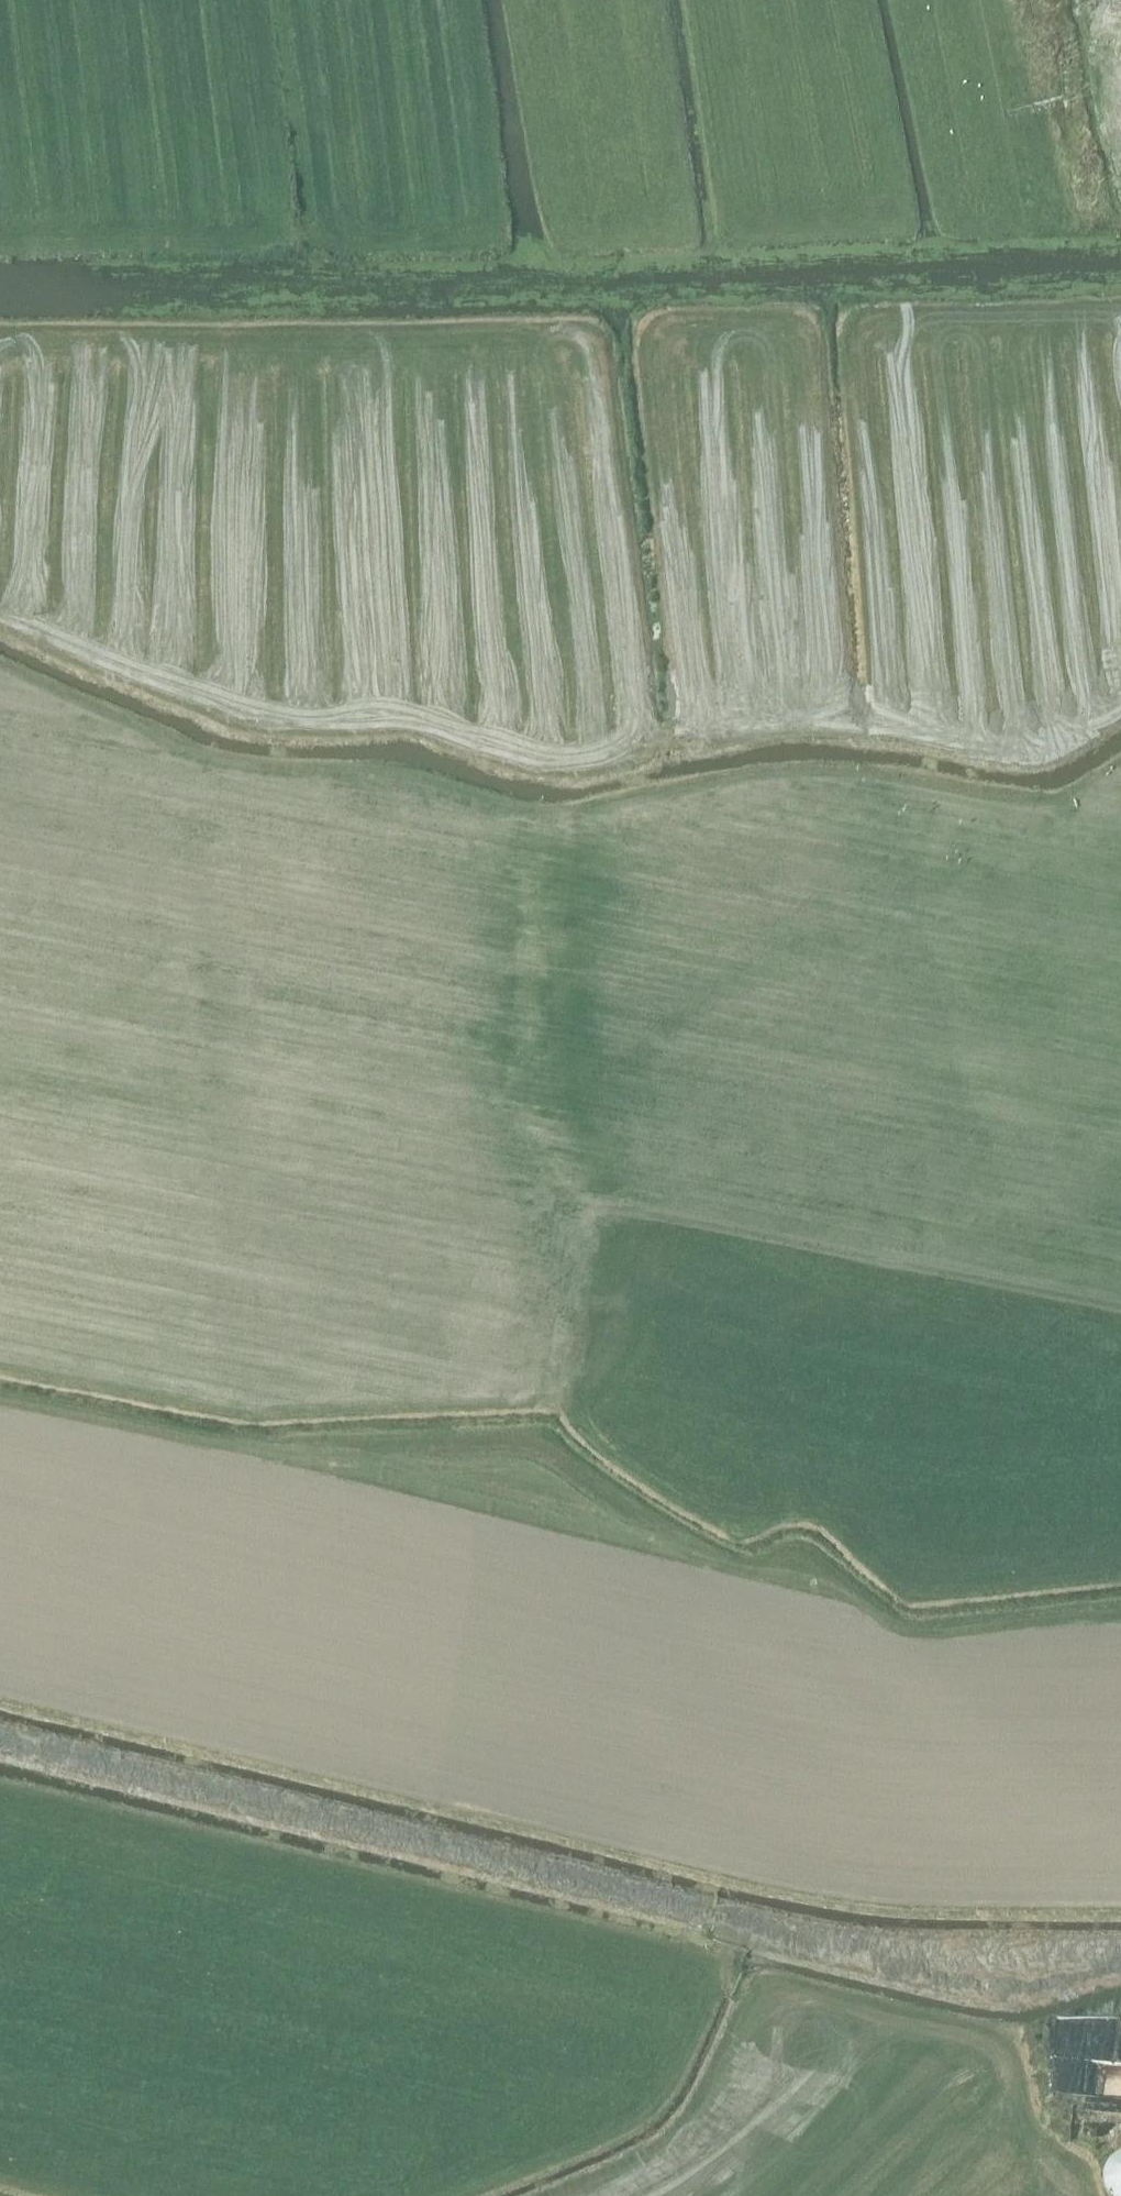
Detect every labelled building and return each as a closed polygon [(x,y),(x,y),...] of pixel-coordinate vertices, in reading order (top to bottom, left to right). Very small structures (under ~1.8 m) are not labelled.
[(1103,2185),(1107,2195),(1120,2195),(1120,2162),(1112,2165),(1103,2185)]
